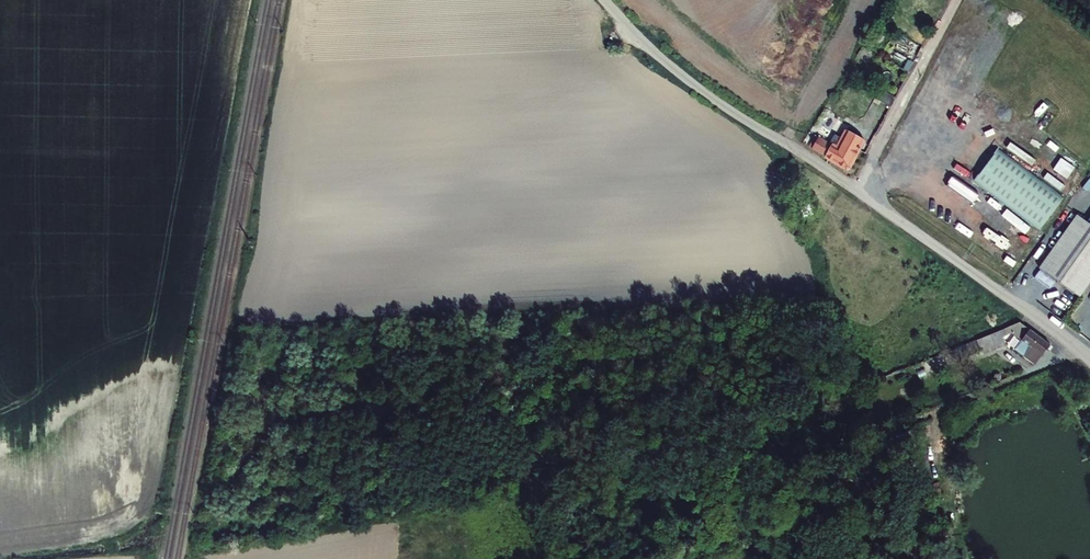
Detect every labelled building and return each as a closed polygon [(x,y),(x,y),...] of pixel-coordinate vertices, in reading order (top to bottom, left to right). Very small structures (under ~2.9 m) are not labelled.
[(876,101),(888,105),(891,97),(878,93),(876,101)] [(839,149),(818,140),(813,151),(843,167),(847,166),(861,138),(848,131),(839,149)] [(1002,147),(978,178),(1043,231),(1067,197),(1002,147)] [(1077,215),(1039,269),(1083,299),(1089,290),(1089,224),(1077,215)] [(1022,322),(993,333),(997,345),(1020,336),(1045,355),(1052,346),(1022,322)]
